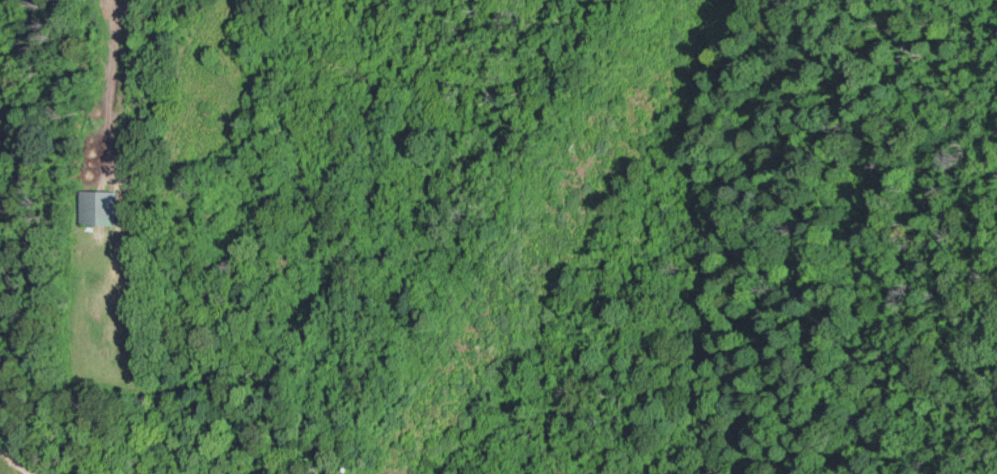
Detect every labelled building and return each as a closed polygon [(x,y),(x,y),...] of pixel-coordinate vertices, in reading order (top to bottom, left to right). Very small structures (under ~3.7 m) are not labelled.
[(118,224),(118,190),(83,190),(83,224),(118,224)]
